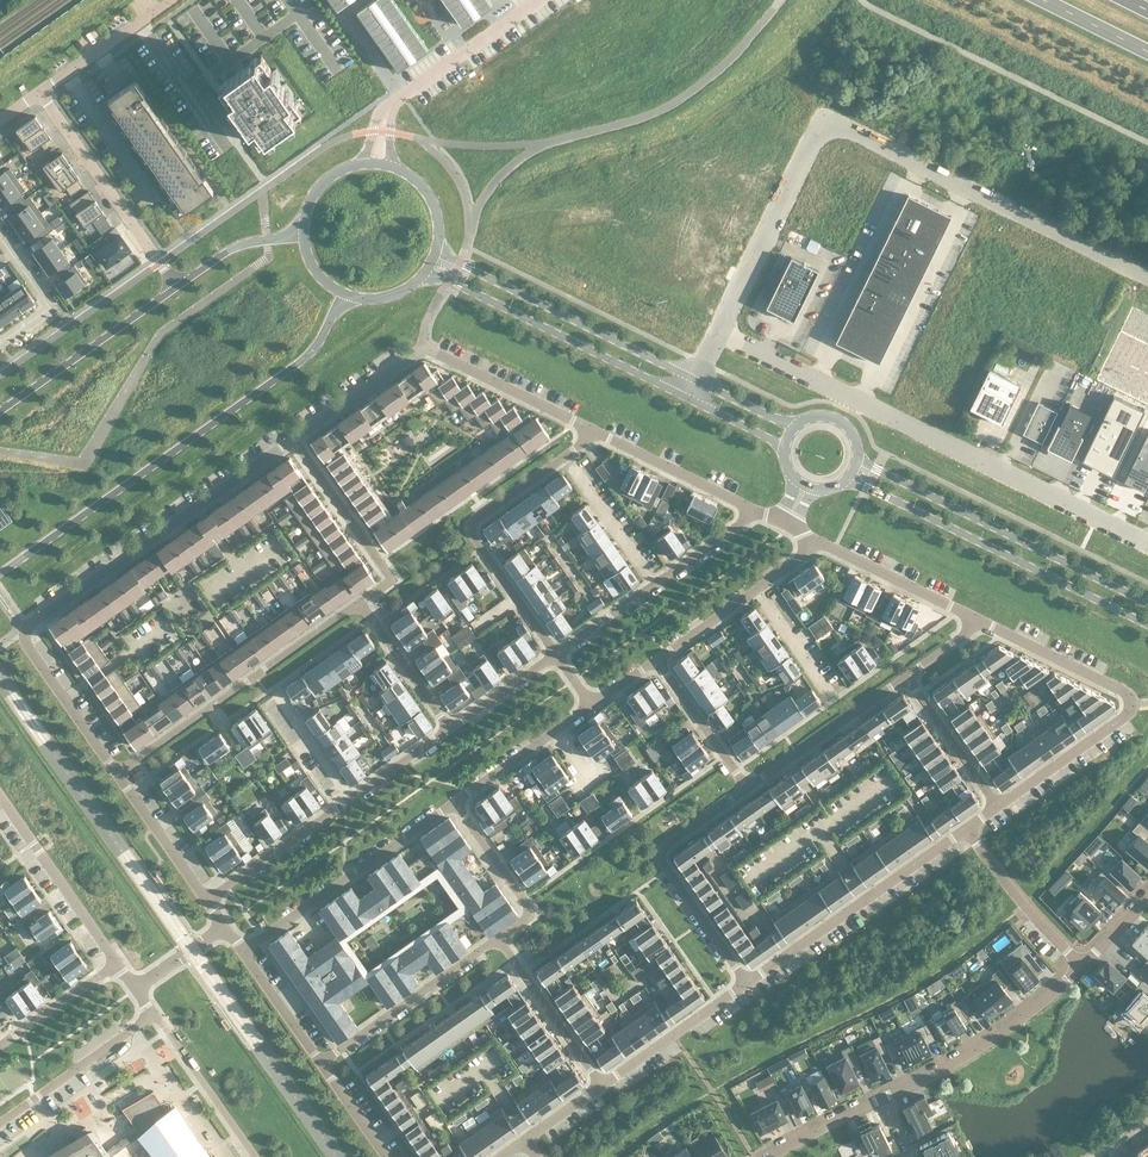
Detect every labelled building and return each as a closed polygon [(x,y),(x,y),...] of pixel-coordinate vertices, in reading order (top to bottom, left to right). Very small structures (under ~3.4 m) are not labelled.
[(337,9),(350,0),(349,0),(331,0),(337,9)] [(357,12),(398,71),(411,62),(408,59),(414,55),(416,58),(429,49),(394,0),(376,0),(377,2),(371,6),(369,3),(357,12)] [(463,25),(475,17),(472,13),(478,9),(481,13),(493,4),(490,0),(445,0),(463,25)] [(220,85),(260,143),(302,113),(262,56),(220,85)] [(136,80),(109,99),(187,210),(214,191),(204,177),(197,167),(169,127),(136,80)] [(36,115),(13,131),(29,153),(51,137),(36,115)] [(69,162),(63,153),(44,166),(50,176),(69,162)] [(141,157),(137,160),(140,165),(145,162),(141,157)] [(69,162),(50,176),(61,191),(66,187),(72,195),(83,186),(78,179),(80,177),(69,162)] [(44,167),(36,172),(38,176),(46,171),(44,167)] [(0,175),(0,191),(18,179),(10,168),(0,175)] [(150,170),(146,173),(150,178),(154,175),(150,170)] [(0,191),(0,203),(2,206),(8,202),(13,208),(19,203),(23,200),(19,194),(26,190),(18,179),(0,191)] [(159,183),(155,186),(159,191),(163,188),(159,183)] [(89,190),(70,204),(77,214),(91,204),(89,202),(92,200),(95,199),(89,190)] [(908,195),(836,342),(879,363),(951,216),(908,195)] [(17,214),(10,218),(18,229),(42,212),(30,196),(23,200),(19,203),(13,208),(17,214)] [(168,196),(164,199),(168,204),(172,201),(168,196)] [(91,204),(77,214),(85,225),(93,220),(98,228),(108,221),(102,213),(104,212),(95,199),(92,200),(89,202),(91,204)] [(177,208),(173,211),(177,216),(181,213),(177,208)] [(42,212),(18,229),(26,240),(32,235),(36,241),(53,229),(42,212)] [(67,219),(59,226),(61,230),(70,223),(67,219)] [(108,221),(98,228),(102,234),(112,227),(108,221)] [(106,237),(93,245),(97,251),(107,266),(116,260),(117,259),(121,256),(121,257),(122,256),(131,249),(120,235),(110,242),(106,237)] [(80,236),(73,241),(77,246),(83,241),(80,236)] [(47,242),(34,252),(42,263),(48,258),(60,249),(66,245),(60,237),(54,241),(53,238),(51,240),(47,242)] [(48,258),(42,263),(49,273),(56,269),(60,275),(72,266),(68,260),(60,249),(48,258)] [(819,270),(791,257),(781,277),(783,278),(769,306),(784,314),(783,316),(794,321),(819,270)] [(64,281),(58,285),(66,296),(68,295),(69,296),(78,291),(76,289),(84,283),(87,281),(75,264),(72,266),(60,275),(64,281)] [(18,278),(8,285),(9,286),(11,289),(10,290),(12,291),(24,309),(35,301),(23,284),(21,282),(18,278)] [(0,292),(0,297),(14,316),(24,309),(12,291),(10,290),(11,289),(9,286),(0,292)] [(3,324),(14,316),(0,297),(0,320),(3,324)] [(1097,379),(1147,405),(1147,313),(1133,306),(1097,379)] [(425,363),(406,376),(417,392),(427,385),(436,378),(440,385),(446,381),(446,380),(438,369),(432,372),(425,362),(424,363),(425,363)] [(1009,370),(996,364),(993,370),(1006,376),(1009,370)] [(989,369),(970,408),(1002,424),(1021,385),(989,369)] [(417,392),(406,376),(333,428),(333,429),(343,444),(340,447),(340,446),(323,458),(355,504),(370,524),(389,510),(345,447),(360,437),(365,445),(368,443),(362,435),(418,396),(420,398),(429,392),(431,391),(427,385),(417,392)] [(452,376),(446,380),(446,381),(440,385),(431,391),(429,392),(438,405),(445,401),(445,400),(461,388),(452,376)] [(427,385),(431,391),(440,385),(436,378),(427,385)] [(468,383),(461,388),(445,400),(445,401),(454,413),(460,408),(477,396),(476,396),(468,383)] [(483,391),(476,396),(477,396),(460,408),(469,421),(476,416),(475,415),(492,404),(492,403),(483,391)] [(1114,472),(1144,410),(1114,395),(1082,460),(1093,465),(1094,462),(1114,472)] [(498,398),(492,403),(492,404),(475,415),(476,416),(484,428),(491,423),(507,411),(498,398)] [(1023,434),(1042,443),(1058,412),(1039,402),(1023,434)] [(1058,425),(1047,448),(1048,448),(1049,447),(1065,454),(1068,449),(1073,452),(1092,414),(1070,403),(1059,425),(1058,425)] [(514,406),(507,411),(491,423),(500,436),(500,435),(508,430),(523,419),(522,419),(514,406)] [(529,414),(522,419),(523,419),(508,430),(512,436),(517,432),(534,421),(534,420),(529,414)] [(537,418),(534,420),(534,421),(517,432),(529,449),(548,435),(549,435),(537,417),(536,418),(537,418)] [(333,429),(333,428),(313,442),(312,442),(323,458),(340,446),(340,447),(343,444),(333,429)] [(512,436),(508,430),(500,435),(502,438),(407,505),(402,499),(398,503),(402,509),(393,515),(389,510),(370,524),(387,549),(388,549),(387,548),(393,544),(529,449),(517,432),(512,436)] [(1126,477),(1147,488),(1147,487),(1147,431),(1126,477)] [(408,435),(402,439),(408,447),(414,442),(408,435)] [(300,471),(290,457),(290,458),(270,472),(283,491),(290,486),(286,481),(300,471)] [(611,475),(603,463),(596,468),(605,479),(611,475)] [(632,465),(619,491),(632,497),(645,471),(632,465)] [(317,495),(300,471),(286,481),(290,486),(294,492),(284,499),(293,512),(317,495)] [(658,477),(645,471),(632,497),(645,503),(644,505),(651,509),(657,496),(650,492),(658,477)] [(283,491),(270,472),(250,486),(263,505),(283,491)] [(563,473),(546,485),(555,498),(556,498),(572,486),(563,473)] [(611,475),(605,479),(610,487),(616,482),(611,475)] [(676,486),(669,483),(663,496),(670,499),(676,486)] [(555,498),(546,485),(536,493),(549,511),(560,503),(556,498),(555,498)] [(263,505),(250,486),(230,500),(243,519),(263,505)] [(549,511),(536,493),(525,500),(538,519),(549,511)] [(685,508),(710,520),(711,521),(717,507),(691,494),(685,508)] [(325,507),(317,495),(293,512),(302,524),(325,507)] [(657,512),(664,516),(670,503),(663,499),(657,512)] [(243,519),(230,500),(205,518),(180,535),(193,554),(214,539),(211,535),(215,532),(219,529),(223,533),(243,519)] [(535,521),(522,502),(511,510),(524,529),(535,521)] [(9,515),(0,503),(0,522),(9,515)] [(566,503),(564,507),(569,512),(572,508),(566,503)] [(597,521),(585,504),(572,513),(584,530),(597,521)] [(334,520),(325,507),(302,524),(311,536),(334,520)] [(569,512),(564,507),(561,510),(567,515),(569,512)] [(524,529),(511,510),(500,518),(509,530),(509,531),(513,536),(524,529)] [(289,511),(284,516),(286,519),(292,515),(289,511)] [(509,530),(500,518),(484,529),(492,542),(509,531),(509,530)] [(343,532),(334,520),(311,536),(319,548),(343,532)] [(605,532),(597,521),(584,530),(578,534),(586,545),(605,532)] [(655,533),(658,537),(672,557),(690,544),(683,534),(677,539),(667,525),(655,533)] [(641,532),(650,543),(656,539),(648,527),(641,532)] [(351,544),(343,532),(319,548),(328,561),(351,544)] [(612,542),(605,532),(586,545),(593,555),(612,542)] [(193,554),(180,535),(160,549),(172,565),(171,566),(173,568),(193,554)] [(309,540),(307,536),(301,540),(304,544),(309,540)] [(301,540),(295,544),(298,548),(304,544),(301,540)] [(619,553),(612,542),(593,555),(601,566),(619,553)] [(360,557),(351,544),(328,561),(337,573),(348,566),(347,565),(360,557)] [(172,565),(160,549),(148,559),(144,561),(131,570),(143,586),(143,585),(155,577),(159,574),(171,566),(172,565)] [(221,551),(215,555),(218,560),(225,556),(221,551)] [(530,568),(518,552),(505,561),(517,578),(530,569),(530,568)] [(627,563),(619,553),(601,566),(609,577),(614,573),(614,572),(627,563)] [(375,577),(360,557),(347,565),(348,566),(352,572),(362,585),(374,577),(374,578),(375,577)] [(327,564),(324,561),(318,565),(321,569),(327,564)] [(472,563),(460,571),(474,591),(485,583),(489,589),(496,584),(488,573),(482,577),(472,563)] [(639,580),(627,563),(614,572),(614,573),(609,577),(620,593),(639,580)] [(536,564),(530,568),(530,569),(517,578),(525,588),(543,575),(536,564)] [(815,564),(789,583),(798,595),(814,583),(819,589),(828,582),(815,564)] [(301,571),(297,565),(293,567),(297,573),(301,571)] [(321,569),(318,565),(312,569),(315,573),(321,569)] [(143,586),(131,570),(111,584),(124,603),(145,588),(143,585),(143,586)] [(474,591),(460,571),(449,579),(459,593),(452,598),(461,609),(467,605),(463,599),(474,591)] [(352,572),(346,576),(356,590),(362,585),(352,572)] [(855,574),(855,575),(848,590),(841,586),(835,599),(842,603),(842,601),(855,607),(868,581),(855,574)] [(551,585),(543,575),(525,588),(532,599),(551,585)] [(346,576),(327,589),(337,603),(356,590),(346,576)] [(181,578),(177,581),(181,587),(185,584),(181,578)] [(881,587),(868,581),(855,607),(867,613),(867,615),(873,618),(880,605),(873,602),(881,587)] [(124,603),(111,584),(92,598),(105,617),(124,603)] [(558,596),(551,585),(532,599),(540,609),(558,596)] [(326,587),(314,596),(313,596),(324,612),(337,603),(327,589),(326,587)] [(592,591),(596,596),(601,593),(597,587),(592,591)] [(437,588),(425,597),(441,620),(454,611),(437,588)] [(262,598),(258,592),(254,595),(258,600),(262,598)] [(311,592),(298,601),(312,621),(324,612),(313,596),(314,596),(311,592)] [(894,594),(886,609),(880,605),(873,618),(880,622),(881,620),(894,626),(907,600),(894,594)] [(151,599),(156,605),(160,602),(155,596),(151,599)] [(566,607),(558,596),(540,609),(547,620),(560,611),(566,607)] [(601,597),(597,600),(602,606),(605,604),(601,597)] [(794,597),(788,602),(796,613),(803,609),(794,597)] [(105,617),(92,598),(72,612),(85,631),(105,617)] [(418,607),(413,600),(401,609),(405,615),(392,624),(400,636),(419,622),(412,611),(418,607)] [(919,606),(907,600),(894,626),(906,632),(905,634),(912,637),(918,625),(912,621),(919,606)] [(312,621),(298,601),(286,610),(300,629),(312,621)] [(596,610),(591,604),(588,606),(592,613),(596,610)] [(754,607),(742,616),(750,628),(744,632),(748,636),(753,632),(754,633),(766,624),(754,607)] [(238,615),(234,609),(230,612),(234,618),(238,615)] [(300,629),(286,610),(274,618),(288,638),(300,629)] [(560,611),(547,620),(559,636),(572,627),(560,611)] [(85,631),(72,612),(52,626),(51,626),(61,640),(74,630),(78,635),(85,631)] [(242,621),(238,615),(234,618),(238,624),(242,621)] [(825,615),(818,620),(823,626),(829,621),(825,615)] [(288,638),(274,618),(262,627),(275,646),(288,638)] [(833,627),(829,621),(823,626),(827,632),(833,627)] [(428,634),(419,622),(400,636),(408,648),(422,638),(426,644),(438,636),(433,629),(428,634)] [(841,622),(839,628),(845,630),(847,624),(841,622)] [(532,635),(523,623),(517,628),(518,630),(507,638),(509,642),(510,642),(524,661),(535,653),(526,639),(532,635)] [(774,634),(766,624),(754,633),(753,632),(748,636),(755,647),(774,634)] [(866,633),(874,636),(878,629),(870,625),(866,633)] [(275,646),(262,627),(249,636),(263,655),(275,646)] [(74,630),(61,640),(69,652),(83,642),(78,635),(74,630)] [(209,636),(205,630),(201,633),(205,638),(209,636)] [(375,644),(366,631),(349,643),(358,656),(375,644)] [(463,637),(458,631),(452,636),(456,642),(463,637)] [(781,645),(774,634),(755,647),(763,658),(781,645)] [(92,635),(83,642),(69,652),(78,664),(101,648),(92,635)] [(114,636),(108,640),(111,644),(117,640),(114,636)] [(213,641),(209,636),(205,638),(209,644),(213,641)] [(263,655),(249,636),(236,644),(239,648),(235,651),(233,647),(220,656),(234,676),(263,655)] [(442,642),(438,636),(426,644),(430,650),(416,660),(425,671),(444,657),(436,646),(442,642)] [(467,644),(463,637),(456,642),(461,648),(467,644)] [(859,639),(847,647),(864,671),(881,659),(875,649),(869,653),(859,639)] [(102,644),(105,648),(111,644),(108,640),(102,644)] [(524,661),(510,642),(509,642),(498,650),(494,644),(488,648),(496,660),(502,656),(512,669),(524,661)] [(358,656),(349,643),(339,651),(352,669),(362,661),(358,656)] [(788,655),(781,645),(763,658),(770,669),(776,664),(788,655)] [(1020,656),(999,645),(987,653),(995,665),(1003,660),(1006,665),(1007,665),(1020,656)] [(184,653),(180,647),(176,650),(180,656),(184,653)] [(864,671),(847,647),(836,656),(852,679),(864,671)] [(110,661),(101,648),(78,664),(90,681),(102,698),(125,682),(116,669),(107,675),(104,671),(101,667),(110,661)] [(352,669),(339,651),(328,658),(341,677),(352,669)] [(184,653),(180,656),(184,662),(188,659),(184,653)] [(995,665),(987,653),(981,657),(990,669),(995,665)] [(456,666),(448,654),(444,657),(425,671),(433,683),(447,673),(451,679),(462,671),(458,665),(456,666)] [(471,663),(474,667),(488,687),(501,678),(484,654),(471,663)] [(699,671),(699,670),(687,654),(675,663),(687,680),(699,671)] [(800,672),(788,655),(776,664),(788,681),(800,672)] [(234,676),(220,656),(208,665),(222,684),(234,676)] [(1034,663),(1020,656),(1007,665),(1006,665),(1004,666),(1013,678),(1015,677),(1015,676),(1034,663)] [(337,679),(324,661),(314,668),(327,687),(337,679)] [(398,678),(386,661),(374,670),(385,686),(386,686),(398,678)] [(988,679),(976,662),(964,670),(977,688),(988,679)] [(1049,670),(1034,663),(1015,676),(1015,677),(1023,688),(1049,670)] [(160,670),(155,664),(152,667),(156,673),(160,670)] [(222,684),(208,665),(196,673),(209,693),(222,684)] [(712,677),(705,666),(699,670),(699,671),(687,680),(694,690),(712,677)] [(327,687),(314,668),(303,676),(312,688),(312,689),(316,694),(327,687)] [(135,678),(141,673),(138,670),(132,674),(135,678)] [(160,670),(156,673),(160,679),(164,676),(160,670)] [(977,688),(964,670),(953,678),(961,689),(957,692),(961,698),(965,695),(965,696),(977,688)] [(467,677),(462,671),(451,679),(455,685),(441,695),(450,707),(470,694),(461,681),(467,677)] [(1114,702),(1055,672),(1042,681),(1059,705),(1070,697),(1072,701),(1065,705),(1069,711),(1077,706),(1079,709),(1073,713),(1084,729),(1115,707),(1114,702)] [(209,693),(196,673),(183,682),(197,702),(209,693)] [(312,688),(303,676),(286,688),(295,700),(312,689),(312,688)] [(720,688),(712,677),(694,690),(701,701),(720,688)] [(406,688),(398,678),(386,686),(385,686),(380,690),(387,701),(406,688)] [(961,689),(953,678),(948,681),(956,693),(957,692),(961,689)] [(651,679),(639,688),(656,711),(667,704),(668,705),(675,701),(667,689),(661,693),(651,679)] [(996,685),(998,687),(999,688),(1005,684),(1002,680),(996,685)] [(956,693),(948,681),(933,692),(951,718),(962,710),(962,709),(952,696),(956,693)] [(134,694),(125,682),(102,698),(110,710),(134,694)] [(197,702),(183,682),(171,691),(173,695),(174,695),(185,710),(197,702)] [(472,692),(477,699),(489,690),(485,683),(472,692)] [(1007,688),(1005,684),(999,688),(1002,692),(1007,688)] [(413,699),(406,688),(387,701),(395,712),(413,699)] [(656,711),(639,688),(628,696),(638,710),(632,714),(640,726),(646,721),(645,719),(656,711)] [(728,699),(720,688),(701,701),(709,711),(722,702),(722,703),(728,699)] [(1034,688),(1024,695),(1033,708),(1043,701),(1034,688)] [(821,701),(812,689),(796,700),(795,701),(804,713),(821,701)] [(991,692),(993,695),(995,698),(999,695),(995,689),(991,692)] [(147,695),(149,699),(155,694),(153,691),(147,695)] [(143,707),(134,694),(110,710),(119,723),(132,714),(143,707)] [(796,700),(791,694),(781,702),(794,721),(804,713),(795,701),(796,700)] [(903,694),(888,705),(896,716),(900,713),(910,728),(911,728),(922,720),(903,694)] [(174,695),(173,695),(161,704),(162,705),(163,705),(173,719),(185,710),(174,695)] [(421,709),(413,699),(395,712),(402,722),(408,718),(421,709)] [(994,704),(992,700),(986,704),(988,708),(994,704)] [(722,702),(709,711),(721,728),(733,719),(722,703),(722,702)] [(794,721),(781,702),(770,710),(783,728),(794,721)] [(969,704),(962,709),(962,710),(951,718),(958,729),(977,716),(977,715),(969,704)] [(997,708),(994,704),(988,708),(991,712),(997,708)] [(1048,710),(1044,704),(1040,707),(1044,713),(1048,710)] [(163,705),(162,705),(144,719),(153,733),(173,719),(163,705)] [(896,716),(888,705),(883,708),(891,720),(896,716)] [(1044,713),(1040,707),(1036,710),(1040,716),(1044,713)] [(256,708),(244,716),(261,740),(273,732),(256,708)] [(331,724),(319,708),(307,717),(319,734),(331,725),(331,724)] [(891,720),(883,708),(863,722),(871,734),(891,720)] [(433,726),(421,709),(408,718),(402,722),(406,727),(411,723),(420,735),(433,726)] [(605,718),(600,711),(588,719),(593,725),(579,735),(587,747),(611,730),(603,719),(605,718)] [(780,731),(767,712),(756,720),(769,738),(780,731)] [(980,713),(977,715),(977,716),(958,729),(966,740),(988,724),(980,713)] [(1076,734),(1061,713),(1049,721),(1052,725),(1065,742),(1076,734)] [(132,714),(119,723),(135,746),(136,745),(147,737),(138,723),(132,714)] [(261,740),(244,716),(233,725),(248,746),(249,748),(250,748),(261,740)] [(153,733),(144,719),(138,723),(147,737),(153,733)] [(337,720),(331,724),(331,725),(319,734),(326,744),(345,731),(337,720)] [(769,738),(756,720),(745,727),(749,733),(758,746),(769,738)] [(930,732),(922,720),(911,728),(910,728),(905,732),(903,733),(911,744),(911,745),(930,732)] [(1026,726),(1022,720),(1018,723),(1022,729),(1026,726)] [(871,734),(863,722),(843,736),(852,748),(871,734)] [(1010,726),(1007,722),(1001,726),(1004,730),(1010,726)] [(1022,729),(1018,723),(1014,726),(1018,732),(1022,729)] [(996,736),(988,724),(966,740),(974,751),(993,738),(993,739),(996,736)] [(1052,725),(1042,732),(1041,732),(1054,750),(1065,742),(1052,725)] [(901,734),(903,733),(905,732),(901,726),(897,729),(901,734)] [(1013,730),(1010,726),(1004,730),(1007,734),(1013,730)] [(749,733),(745,727),(728,739),(741,758),(758,746),(749,733)] [(1039,728),(1027,736),(1043,758),(1054,750),(1041,732),(1042,732),(1039,728)] [(619,741),(611,730),(587,747),(595,758),(609,749),(613,755),(625,746),(620,740),(619,741)] [(352,742),(345,731),(326,744),(334,755),(352,742)] [(390,732),(385,735),(389,742),(395,738),(390,732)] [(693,732),(692,732),(679,742),(674,735),(663,744),(667,750),(669,749),(677,760),(701,743),(693,732)] [(938,743),(930,732),(911,745),(911,744),(907,747),(916,758),(938,743)] [(221,733),(220,733),(197,750),(206,762),(230,746),(221,733)] [(852,748),(843,736),(824,750),(832,762),(832,761),(852,748)] [(1043,758),(1027,736),(1016,744),(1019,748),(1032,766),(1043,758)] [(993,738),(974,751),(982,762),(993,754),(993,755),(1001,750),(993,739),(993,738)] [(360,753),(352,742),(334,755),(341,765),(354,756),(354,757),(360,753)] [(395,743),(391,745),(391,746),(396,752),(399,749),(395,743)] [(657,750),(653,743),(647,748),(651,754),(657,750)] [(709,755),(701,743),(677,760),(685,771),(683,772),(688,779),(699,771),(695,765),(709,755)] [(945,754),(938,743),(916,758),(923,769),(945,754)] [(249,748),(248,746),(242,751),(250,762),(256,758),(250,748),(249,748)] [(1019,748),(1008,756),(1008,757),(1004,759),(1008,765),(1012,762),(1020,774),(1032,766),(1019,748)] [(615,757),(619,763),(631,755),(627,749),(615,757)] [(385,750),(382,752),(386,759),(390,756),(385,750)] [(832,762),(824,750),(813,758),(825,776),(828,780),(839,771),(832,761),(832,762)] [(895,750),(889,754),(892,758),(898,754),(895,750)] [(250,762),(242,751),(236,755),(244,767),(250,762)] [(552,754),(539,763),(534,757),(523,766),(527,772),(529,771),(537,782),(561,765),(552,754)] [(900,758),(898,754),(892,758),(895,762),(900,758)] [(953,765),(945,754),(923,769),(931,781),(935,778),(953,765)] [(993,754),(982,762),(1000,788),(1015,777),(1007,766),(1003,769),(993,755),(993,754)] [(635,761),(631,755),(619,763),(624,770),(635,761)] [(354,756),(341,765),(353,782),(366,773),(354,757),(354,756)] [(186,763),(181,757),(169,765),(174,771),(160,781),(168,792),(188,778),(188,779),(192,776),(184,765),(186,763)] [(287,758),(275,766),(279,772),(291,763),(287,758)] [(825,776),(813,758),(801,766),(814,784),(825,776)] [(297,759),(292,763),(296,769),(301,765),(297,759)] [(869,760),(863,764),(866,768),(872,764),(869,760)] [(1012,762),(1008,765),(1007,766),(1015,777),(1020,774),(1012,762)] [(866,768),(863,764),(858,769),(860,772),(866,768)] [(569,777),(561,765),(537,782),(545,793),(543,795),(548,801),(559,793),(555,787),(569,777)] [(961,776),(953,765),(935,778),(943,789),(950,785),(950,784),(961,776)] [(652,770),(641,778),(655,798),(666,790),(652,770)] [(805,790),(792,772),(781,780),(793,798),(805,790)] [(911,772),(905,776),(908,780),(913,776),(911,772)] [(302,780),(303,782),(292,790),(308,813),(320,805),(310,791),(316,787),(308,775),(302,780)] [(916,780),(913,776),(908,780),(910,784),(916,780)] [(980,802),(961,776),(950,784),(960,799),(956,802),(964,813),(980,802)] [(196,790),(188,779),(188,778),(168,792),(176,804),(190,794),(194,800),(206,792),(201,786),(196,790)] [(655,798),(641,778),(629,787),(643,806),(655,798)] [(796,802),(793,798),(781,780),(770,788),(778,800),(777,800),(784,810),(796,802)] [(1142,783),(1138,788),(1144,793),(1147,788),(1142,783)] [(950,785),(943,789),(946,794),(953,789),(950,785)] [(835,790),(833,786),(827,790),(829,794),(835,790)] [(499,787),(487,795),(504,819),(515,811),(517,812),(523,808),(515,796),(509,801),(499,787)] [(778,800),(770,788),(750,802),(758,814),(777,800),(778,800)] [(308,813),(292,790),(280,798),(279,796),(273,800),(281,812),(287,808),(297,822),(308,813)] [(210,798),(206,792),(194,800),(198,806),(185,816),(198,835),(207,828),(203,822),(217,812),(208,799),(210,798)] [(504,819),(487,795),(476,803),(486,817),(479,821),(488,833),(494,828),(493,826),(504,819)] [(549,803),(554,810),(565,801),(561,795),(549,803)] [(632,814),(619,795),(609,802),(614,808),(600,818),(608,830),(632,814)] [(927,795),(921,799),(923,803),(929,799),(927,795)] [(587,797),(580,801),(589,813),(595,808),(587,797)] [(932,803),(929,799),(923,803),(926,807),(932,803)] [(570,808),(565,801),(554,810),(558,816),(570,808)] [(758,814),(750,802),(730,816),(738,828),(739,827),(758,814)] [(964,813),(956,802),(951,805),(959,817),(964,813)] [(904,807),(902,803),(896,807),(899,811),(904,807)] [(806,804),(801,809),(803,812),(809,808),(806,804)] [(959,817),(951,805),(931,819),(939,831),(959,817)] [(251,813),(246,806),(241,810),(246,816),(251,813)] [(265,808),(253,817),(251,815),(245,820),(253,832),(260,827),(269,841),(288,828),(281,818),(275,822),(265,808)] [(803,812),(801,809),(795,813),(798,817),(803,812)] [(1140,822),(1147,829),(1147,813),(1140,822)] [(225,814),(218,818),(223,825),(227,822),(230,820),(225,814)] [(933,835),(918,814),(906,822),(922,843),(933,835)] [(738,828),(730,816),(719,824),(732,842),(743,833),(739,827),(738,828)] [(422,837),(490,934),(518,914),(496,883),(484,891),(459,856),(471,848),(450,817),(422,837)] [(584,818),(572,827),(586,846),(598,838),(584,818)] [(232,828),(227,822),(223,825),(216,830),(220,837),(206,846),(214,858),(234,844),(233,844),(226,833),(232,828)] [(922,843),(906,822),(895,830),(910,851),(922,843)] [(1139,834),(1127,848),(1147,865),(1147,864),(1147,842),(1145,840),(1147,837),(1147,829),(1140,822),(1139,822),(1133,829),(1139,834)] [(732,842),(719,824),(708,832),(720,850),(732,842)] [(586,846),(572,827),(561,835),(575,854),(586,846)] [(773,834),(770,830),(764,834),(767,838),(773,834)] [(910,851),(895,830),(884,837),(899,859),(910,851)] [(712,846),(704,834),(673,856),(681,867),(694,858),(695,858),(698,856),(705,851),(712,846)] [(860,838),(857,834),(852,838),(854,842),(860,838)] [(525,850),(511,859),(511,860),(519,871),(543,855),(535,843),(537,842),(532,836),(521,844),(525,850)] [(899,859),(884,837),(873,845),(888,867),(899,859)] [(854,842),(852,838),(846,842),(848,846),(854,842)] [(246,852),(238,841),(233,844),(234,844),(214,858),(222,869),(236,860),(240,866),(252,858),(247,851),(246,852)] [(888,867),(873,845),(862,853),(877,875),(888,867)] [(1089,845),(1085,850),(1091,856),(1096,851),(1089,845)] [(745,848),(739,852),(742,856),(748,852),(745,848)] [(742,856),(739,852),(733,856),(736,860),(742,856)] [(352,887),(321,909),(341,937),(436,870),(424,853),(408,865),(400,853),(369,875),(378,886),(360,899),(352,887)] [(877,875),(862,853),(850,861),(866,883),(877,875)] [(551,866),(543,855),(519,871),(527,883),(541,873),(545,879),(557,871),(552,864),(551,866)] [(703,863),(698,856),(695,858),(694,858),(681,867),(710,908),(726,896),(707,869),(714,864),(710,858),(703,863)] [(1110,870),(1130,888),(1130,887),(1136,881),(1137,880),(1136,879),(1140,875),(1122,858),(1110,870)] [(825,863),(823,859),(817,863),(819,867),(825,863)] [(819,867),(817,863),(811,867),(814,871),(819,867)] [(854,891),(839,869),(827,878),(842,899),(854,891)] [(1066,869),(1059,876),(1066,882),(1073,875),(1066,869)] [(803,878),(800,874),(794,878),(797,882),(803,878)] [(1123,892),(1104,874),(1094,885),(1113,903),(1115,901),(1116,903),(1123,895),(1121,894),(1123,892)] [(7,879),(0,884),(0,894),(2,893),(10,904),(33,887),(25,876),(11,885),(7,879)] [(797,882),(794,878),(789,883),(791,886),(797,882)] [(842,899),(827,878),(816,885),(831,907),(842,899)] [(831,907),(816,885),(805,893),(820,915),(831,907)] [(42,899),(33,887),(10,904),(18,915),(16,917),(20,923),(32,915),(28,909),(42,899)] [(781,894),(778,890),(772,894),(775,898),(781,894)] [(1095,919),(1102,912),(1080,892),(1070,903),(1074,906),(1067,914),(1074,920),(1085,930),(1093,922),(1090,920),(1093,917),(1095,919)] [(820,915),(805,893),(794,901),(809,923),(820,915)] [(775,898),(772,894),(767,898),(769,902),(775,898)] [(637,900),(622,911),(630,923),(634,920),(641,930),(641,931),(653,923),(637,900)] [(749,929),(730,901),(713,913),(742,953),(755,944),(758,941),(753,935),(760,930),(756,924),(749,929)] [(809,923),(794,901),(783,909),(798,931),(809,923)] [(464,909),(368,976),(388,1004),(419,983),(411,971),(428,958),(437,970),(467,949),(459,937),(475,925),(464,909)] [(798,931),(783,909),(771,917),(786,939),(798,931)] [(36,921),(32,915),(20,923),(25,929),(26,928),(35,940),(49,930),(53,936),(63,930),(50,911),(36,921)] [(630,923),(622,911),(616,915),(625,926),(630,923)] [(625,926),(616,915),(597,929),(605,940),(625,926)] [(660,934),(653,923),(641,931),(641,930),(638,933),(634,935),(642,947),(660,934)] [(1012,925),(1006,929),(1017,943),(1022,938),(1012,925)] [(1140,934),(1132,943),(1133,943),(1147,957),(1147,927),(1147,926),(1146,927),(1147,927),(1140,934)] [(633,927),(630,929),(634,935),(638,933),(633,927)] [(605,940),(597,929),(577,943),(585,954),(605,940)] [(290,930),(270,943),(302,989),(307,986),(311,992),(307,995),(339,1040),(358,1027),(339,1000),(368,980),(337,936),(308,957),(290,930)] [(780,943),(772,931),(758,941),(755,944),(742,953),(750,964),(780,943)] [(668,945),(660,934),(642,947),(650,958),(652,957),(655,954),(668,945)] [(47,958),(56,969),(79,952),(71,941),(57,951),(53,945),(41,953),(46,959),(47,958)] [(585,954),(577,943),(557,957),(565,968),(585,954)] [(1039,978),(1029,965),(1036,960),(1022,943),(1007,955),(1013,963),(1006,968),(1024,991),(1039,978)] [(697,985),(668,945),(655,954),(652,957),(664,974),(657,979),(661,985),(668,979),(680,996),(683,994),(684,995),(697,985)] [(5,956),(10,962),(21,954),(17,947),(5,956)] [(87,964),(79,952),(56,969),(63,980),(61,981),(66,988),(78,980),(74,974),(87,964)] [(626,953),(620,957),(622,961),(628,956),(626,953)] [(611,957),(615,963),(619,960),(615,954),(611,957)] [(631,960),(628,956),(622,961),(625,965),(631,960)] [(565,968),(557,957),(552,960),(560,972),(565,968)] [(560,972),(552,960),(537,971),(555,997),(566,989),(566,988),(556,975),(560,972)] [(1108,961),(1104,966),(1103,965),(1096,973),(1113,989),(1125,977),(1108,961)] [(27,976),(16,984),(33,1007),(44,999),(34,985),(41,981),(32,969),(26,974),(27,976)] [(526,1000),(508,974),(493,985),(501,997),(505,994),(515,1008),(526,1000)] [(1131,974),(1126,979),(1135,987),(1140,982),(1131,974)] [(51,983),(47,977),(41,982),(45,987),(51,983)] [(569,977),(565,980),(569,986),(573,983),(569,977)] [(599,982),(596,978),(591,983),(593,987),(599,982)] [(940,978),(927,986),(931,994),(945,985),(940,978)] [(985,989),(1000,1008),(1012,998),(997,980),(985,989)] [(602,986),(599,982),(593,987),(596,990),(602,986)] [(569,986),(566,988),(566,989),(555,997),(563,1008),(581,995),(581,994),(573,983),(569,986)] [(16,984),(4,992),(3,990),(0,992),(0,999),(5,1006),(11,1002),(21,1016),(33,1007),(16,984)] [(501,997),(493,985),(487,989),(495,1001),(501,997)] [(704,996),(697,985),(684,995),(683,994),(680,996),(666,1007),(674,1018),(704,996)] [(973,999),(988,1018),(1000,1008),(985,989),(973,999)] [(1121,1013),(1122,1014),(1123,1013),(1132,1022),(1137,1017),(1144,1023),(1144,1024),(1145,1024),(1147,1021),(1147,995),(1142,990),(1141,992),(1140,991),(1121,1013)] [(584,992),(581,994),(581,995),(563,1008),(571,1019),(593,1003),(584,992)] [(642,998),(638,992),(634,995),(638,1000),(642,998)] [(497,1015),(481,993),(470,1001),(485,1023),(497,1015)] [(638,1000),(634,995),(630,997),(634,1003),(638,1000)] [(912,995),(904,999),(912,1014),(920,1010),(912,995)] [(670,1021),(654,999),(643,1007),(658,1029),(670,1021)] [(969,1020),(955,999),(949,1003),(953,1009),(944,1014),(945,1017),(935,1023),(948,1043),(959,1036),(957,1033),(966,1026),(964,1023),(969,1020)] [(534,1011),(526,1000),(515,1008),(511,1010),(507,1013),(515,1024),(516,1024),(534,1011)] [(485,1023),(470,1001),(459,1009),(474,1031),(485,1023)] [(615,1005),(612,1001),(606,1005),(609,1009),(615,1005)] [(627,1008),(623,1002),(619,1005),(623,1011),(627,1008)] [(601,1015),(593,1003),(571,1019),(578,1030),(597,1017),(601,1015)] [(618,1009),(615,1005),(609,1009),(612,1013),(617,1009),(618,1009)] [(508,1006),(502,1010),(505,1014),(507,1013),(511,1010),(508,1006)] [(892,1006),(879,1012),(883,1020),(896,1014),(892,1006)] [(658,1029),(643,1007),(632,1015),(647,1037),(658,1029)] [(474,1031),(459,1009),(448,1017),(463,1039),(474,1031)] [(505,1014),(502,1010),(497,1015),(499,1019),(505,1014)] [(542,1022),(534,1011),(516,1024),(515,1024),(512,1026),(520,1038),(542,1022)] [(647,1037),(632,1015),(620,1023),(623,1027),(636,1045),(647,1037)] [(463,1039),(448,1017),(437,1025),(452,1046),(463,1039)] [(597,1017),(578,1030),(586,1041),(597,1033),(598,1034),(605,1029),(597,1017)] [(550,1033),(542,1022),(520,1038),(528,1049),(550,1033)] [(926,1041),(934,1037),(927,1023),(906,1033),(918,1059),(931,1053),(926,1041)] [(452,1046),(437,1025),(426,1033),(441,1054),(452,1046)] [(623,1027),(612,1035),(612,1036),(608,1038),(612,1044),(617,1041),(625,1053),(636,1045),(623,1027)] [(441,1054),(426,1033),(414,1040),(430,1062),(441,1054)] [(485,1033),(479,1037),(482,1041),(487,1037),(485,1033)] [(558,1045),(550,1033),(528,1049),(536,1061),(539,1058),(558,1045)] [(597,1033),(586,1041),(604,1067),(620,1056),(611,1045),(607,1048),(598,1034),(597,1033)] [(918,1059),(906,1033),(884,1044),(888,1051),(891,1058),(899,1054),(904,1066),(918,1059)] [(890,1073),(881,1055),(888,1051),(884,1044),(880,1036),(873,1040),(876,1046),(861,1054),(867,1066),(865,1067),(870,1077),(872,1076),(874,1079),(881,1076),(881,1077),(890,1073)] [(482,1041),(479,1037),(473,1042),(476,1045),(482,1041)] [(430,1062),(414,1040),(403,1049),(418,1070),(430,1062)] [(509,1040),(503,1044),(506,1048),(512,1044),(509,1040)] [(617,1041),(612,1044),(611,1045),(620,1056),(625,1053),(617,1041)] [(514,1048),(512,1044),(506,1048),(509,1052),(514,1048)] [(566,1056),(558,1045),(539,1058),(547,1069),(555,1064),(554,1064),(566,1056)] [(829,1065),(842,1091),(859,1082),(851,1067),(858,1063),(850,1046),(841,1051),(845,1057),(829,1065)] [(462,1049),(457,1053),(459,1057),(465,1053),(462,1049)] [(405,1064),(397,1053),(366,1074),(374,1085),(387,1076),(388,1077),(391,1074),(405,1064)] [(459,1057),(457,1053),(451,1057),(453,1061),(459,1057)] [(796,1053),(790,1055),(794,1062),(799,1059),(796,1053)] [(584,1082),(566,1056),(554,1064),(555,1064),(564,1078),(560,1081),(568,1092),(584,1082)] [(788,1056),(767,1067),(770,1073),(791,1063),(788,1056)] [(524,1062),(519,1066),(521,1070),(527,1066),(524,1062)] [(440,1065),(434,1069),(437,1073),(443,1069),(440,1065)] [(530,1070),(527,1066),(521,1070),(524,1074),(530,1070)] [(821,1068),(806,1076),(810,1084),(809,1084),(821,1107),(837,1098),(825,1076),(821,1068)] [(437,1073),(434,1069),(429,1073),(431,1077),(437,1073)] [(396,1081),(391,1074),(388,1077),(387,1076),(374,1085),(388,1106),(403,1126),(419,1114),(400,1087),(407,1082),(403,1076),(396,1081)] [(520,1074),(516,1076),(520,1082),(524,1080),(520,1074)] [(555,1075),(551,1078),(556,1084),(559,1081),(555,1075)] [(770,1075),(763,1079),(767,1087),(774,1084),(770,1075)] [(520,1082),(516,1076),(512,1079),(517,1085),(520,1082)] [(551,1078),(540,1086),(552,1104),(563,1096),(555,1084),(556,1084),(551,1078)] [(568,1092),(560,1081),(559,1081),(556,1084),(555,1084),(563,1096),(568,1092)] [(537,1082),(526,1090),(541,1112),(552,1104),(540,1086),(537,1082)] [(784,1100),(791,1113),(796,1110),(798,1114),(803,1111),(804,1112),(813,1108),(801,1085),(787,1092),(789,1097),(784,1100)] [(175,1106),(168,1111),(153,1090),(123,1108),(137,1129),(106,1151),(92,1131),(90,1133),(86,1126),(74,1135),(77,1140),(48,1156),(111,1156),(110,1156),(139,1136),(151,1150),(154,1155),(155,1156),(210,1156),(175,1106)] [(541,1112),(526,1090),(514,1098),(521,1108),(529,1120),(541,1112)] [(905,1109),(899,1112),(906,1125),(913,1122),(919,1133),(932,1126),(928,1116),(934,1113),(924,1095),(903,1106),(905,1109)] [(489,1101),(487,1097),(481,1101),(484,1105),(489,1101)] [(777,1100),(751,1113),(760,1131),(760,1132),(761,1133),(762,1132),(771,1127),(777,1124),(786,1119),(787,1119),(787,1118),(777,1100)] [(484,1105),(481,1101),(475,1106),(478,1109),(484,1105)] [(509,1117),(502,1107),(490,1115),(505,1137),(529,1120),(521,1108),(509,1117)] [(467,1117),(465,1113),(459,1117),(461,1121),(467,1117)] [(505,1137),(490,1115),(479,1123),(494,1144),(505,1137)] [(461,1121),(459,1117),(453,1121),(456,1125),(461,1121)] [(422,1118),(406,1130),(425,1156),(449,1156),(445,1151),(453,1147),(448,1141),(441,1146),(422,1118)] [(890,1145),(879,1124),(872,1127),(869,1121),(858,1126),(870,1150),(876,1146),(880,1154),(891,1149),(894,1154),(900,1151),(895,1142),(890,1145)] [(494,1144),(479,1123),(468,1131),(483,1152),(494,1144)] [(468,1131),(457,1139),(464,1149),(470,1156),(477,1156),(483,1152),(468,1131)] [(959,1153),(949,1132),(920,1146),(923,1152),(921,1153),(919,1149),(919,1150),(922,1156),(951,1156),(959,1153)] [(690,1141),(701,1156),(728,1156),(729,1156),(714,1133),(701,1141),(698,1136),(690,1141)] [(666,1150),(659,1140),(653,1145),(660,1154),(666,1150)] [(686,1147),(672,1156),(693,1156),(686,1147)] [(1140,1153),(1143,1156),(1147,1156),(1147,1148),(1140,1153)] [(464,1149),(452,1156),(470,1156),(464,1149)]
